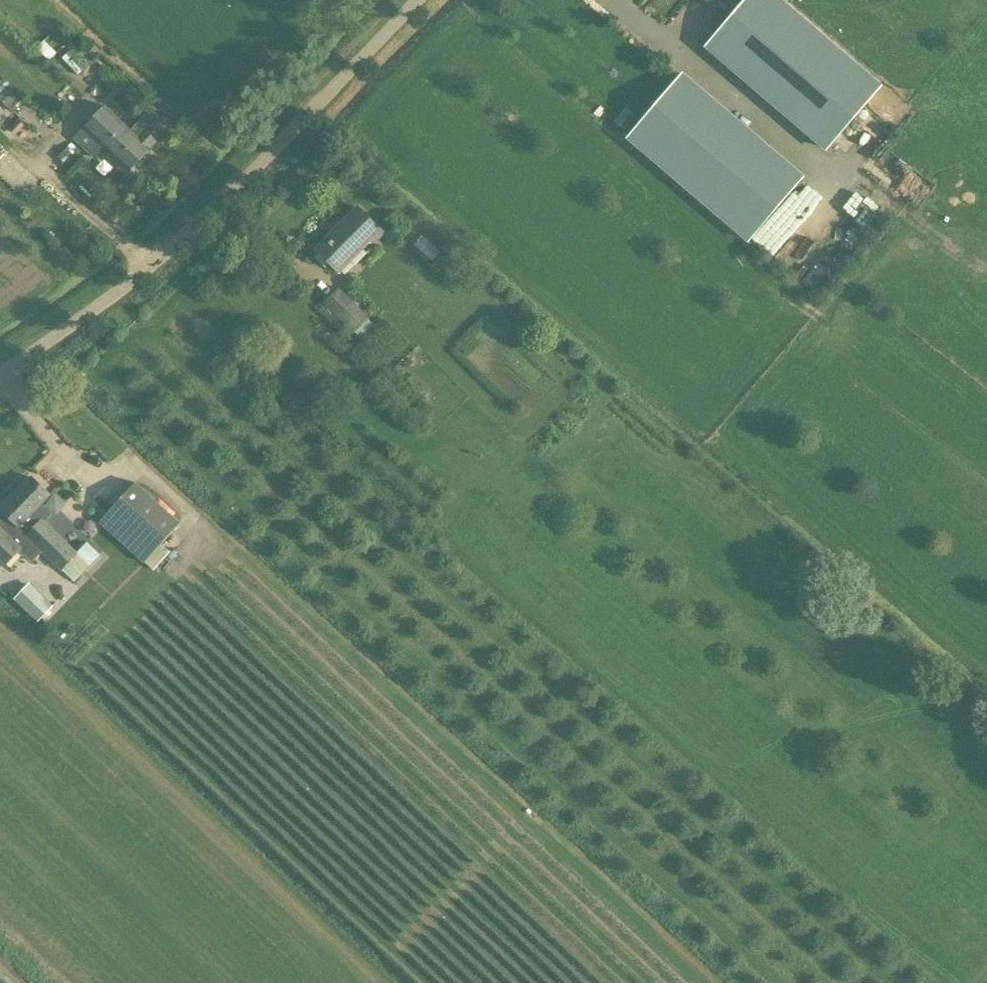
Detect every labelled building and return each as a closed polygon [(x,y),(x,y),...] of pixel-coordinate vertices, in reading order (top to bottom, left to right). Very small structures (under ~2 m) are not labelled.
[(729,18),(706,44),(828,149),(883,85),(784,0),(709,0),(729,18)] [(805,176),(683,71),(625,138),(748,243),(805,176)] [(3,78),(0,80),(0,99),(14,113),(26,101),(3,78)] [(148,118),(133,133),(106,106),(74,138),(95,158),(105,148),(128,170),(161,137),(150,127),(153,124),(148,118)] [(339,271),(369,240),(372,243),(383,232),(357,207),(316,249),(339,271)] [(766,246),(793,268),(816,239),(806,231),(799,239),(783,226),(766,246)] [(354,334),(369,317),(338,286),(322,304),(354,334)] [(49,513),(40,505),(50,495),(32,477),(1,509),(5,513),(0,519),(0,559),(5,564),(21,549),(32,561),(43,550),(62,568),(75,581),(101,555),(87,542),(76,554),(42,521),(49,513)] [(135,482),(100,522),(145,562),(181,523),(135,482)] [(54,606),(30,582),(13,599),(38,622),(42,618),(45,620),(53,613),(50,610),(54,606)]
